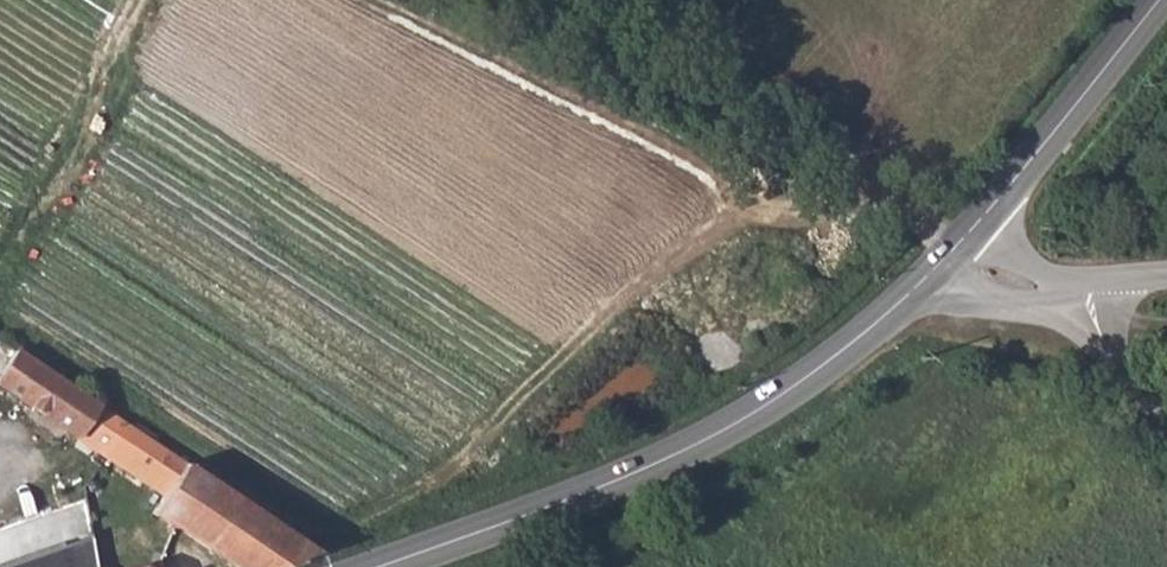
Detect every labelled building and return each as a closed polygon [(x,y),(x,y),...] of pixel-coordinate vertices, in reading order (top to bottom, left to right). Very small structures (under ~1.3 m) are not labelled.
[(0,367),(0,386),(74,437),(96,402),(13,346),(0,367)] [(107,414),(101,423),(114,431),(120,422),(107,414)] [(105,454),(165,495),(154,513),(232,566),(279,566),(316,553),(127,423),(105,454)] [(46,549),(0,565),(0,566),(52,566),(46,549)]
